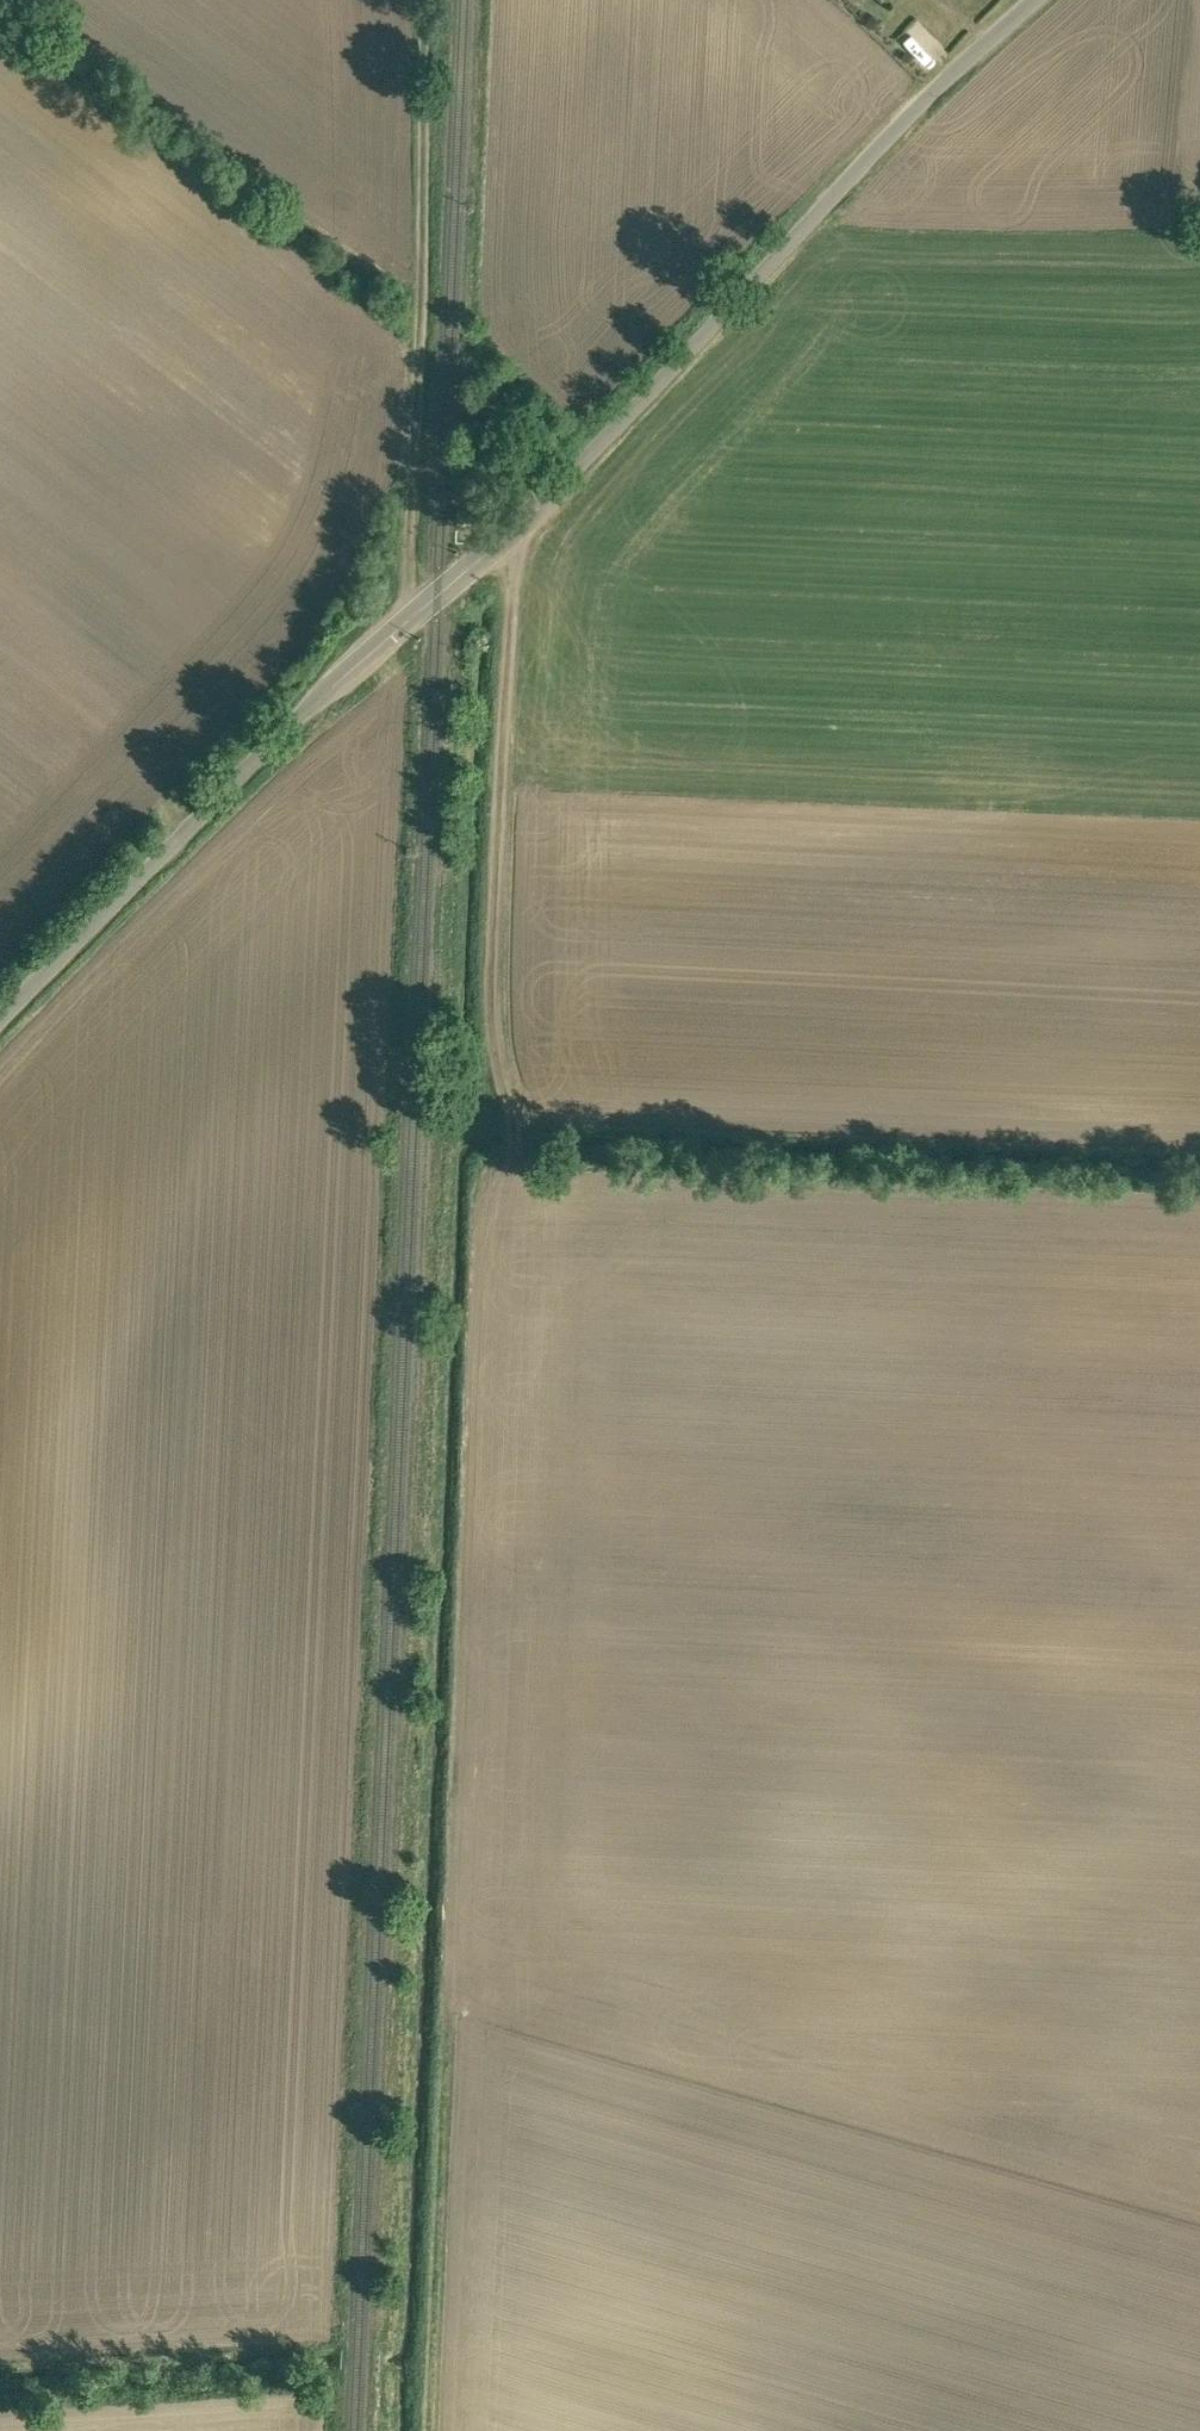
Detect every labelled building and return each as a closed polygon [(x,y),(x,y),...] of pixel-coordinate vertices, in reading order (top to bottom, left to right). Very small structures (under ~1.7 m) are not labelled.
[(883,11),(892,0),(871,0),(883,11)]
